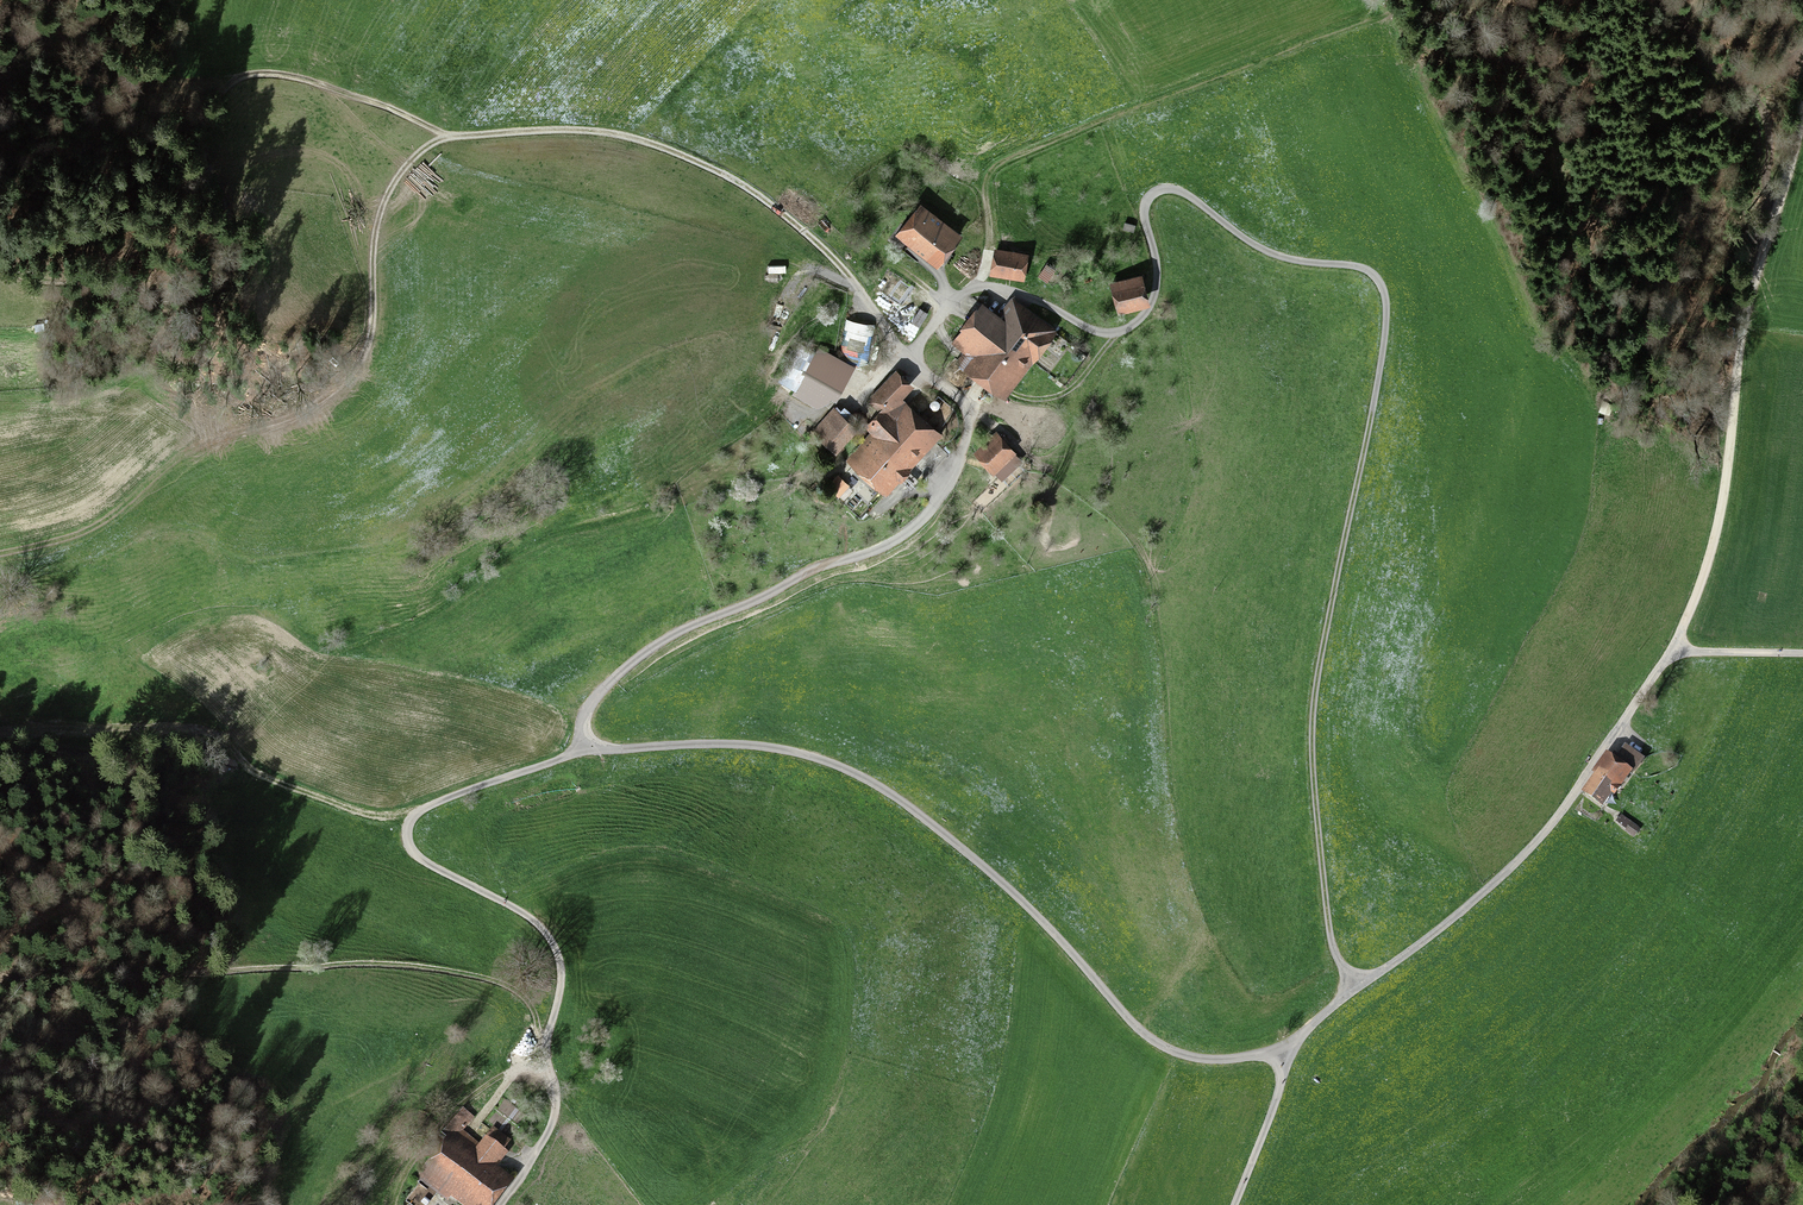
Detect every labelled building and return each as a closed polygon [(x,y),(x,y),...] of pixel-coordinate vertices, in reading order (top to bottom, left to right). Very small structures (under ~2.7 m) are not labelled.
[(901,223),(888,240),(903,251),(908,244),(938,266),(957,241),(953,238),(919,211),(906,227),(901,223)] [(1134,225),(1125,223),(1123,230),(1132,232),(1134,225)] [(1018,278),(1021,258),(998,255),(996,275),(1018,278)] [(1113,283),(1121,310),(1145,304),(1137,276),(1113,283)] [(965,328),(955,341),(969,352),(962,362),(1001,391),(1047,330),(1015,306),(1004,320),(984,306),(967,329),(965,328)] [(918,326),(926,313),(919,308),(910,321),(918,326)] [(828,391),(834,394),(849,362),(820,347),(803,382),(808,385),(804,392),(822,402),(828,391)] [(876,396),(886,406),(866,427),(878,438),(859,460),(886,485),(936,430),(901,398),(907,390),(907,384),(896,374),(876,396)] [(835,409),(815,431),(837,450),(857,429),(835,409)] [(937,470),(950,455),(935,442),(922,457),(937,470)] [(991,467),(1007,452),(997,442),(981,457),(991,467)] [(1628,747),(1620,758),(1615,754),(1587,792),(1602,803),(1611,791),(1614,793),(1633,768),(1637,770),(1644,759),(1628,747)] [(461,1109),(442,1133),(449,1137),(417,1177),(444,1198),(453,1186),(478,1204),(487,1204),(506,1181),(488,1168),(511,1139),(494,1126),(480,1143),(464,1130),(466,1129),(464,1127),(472,1117),(461,1109)]
